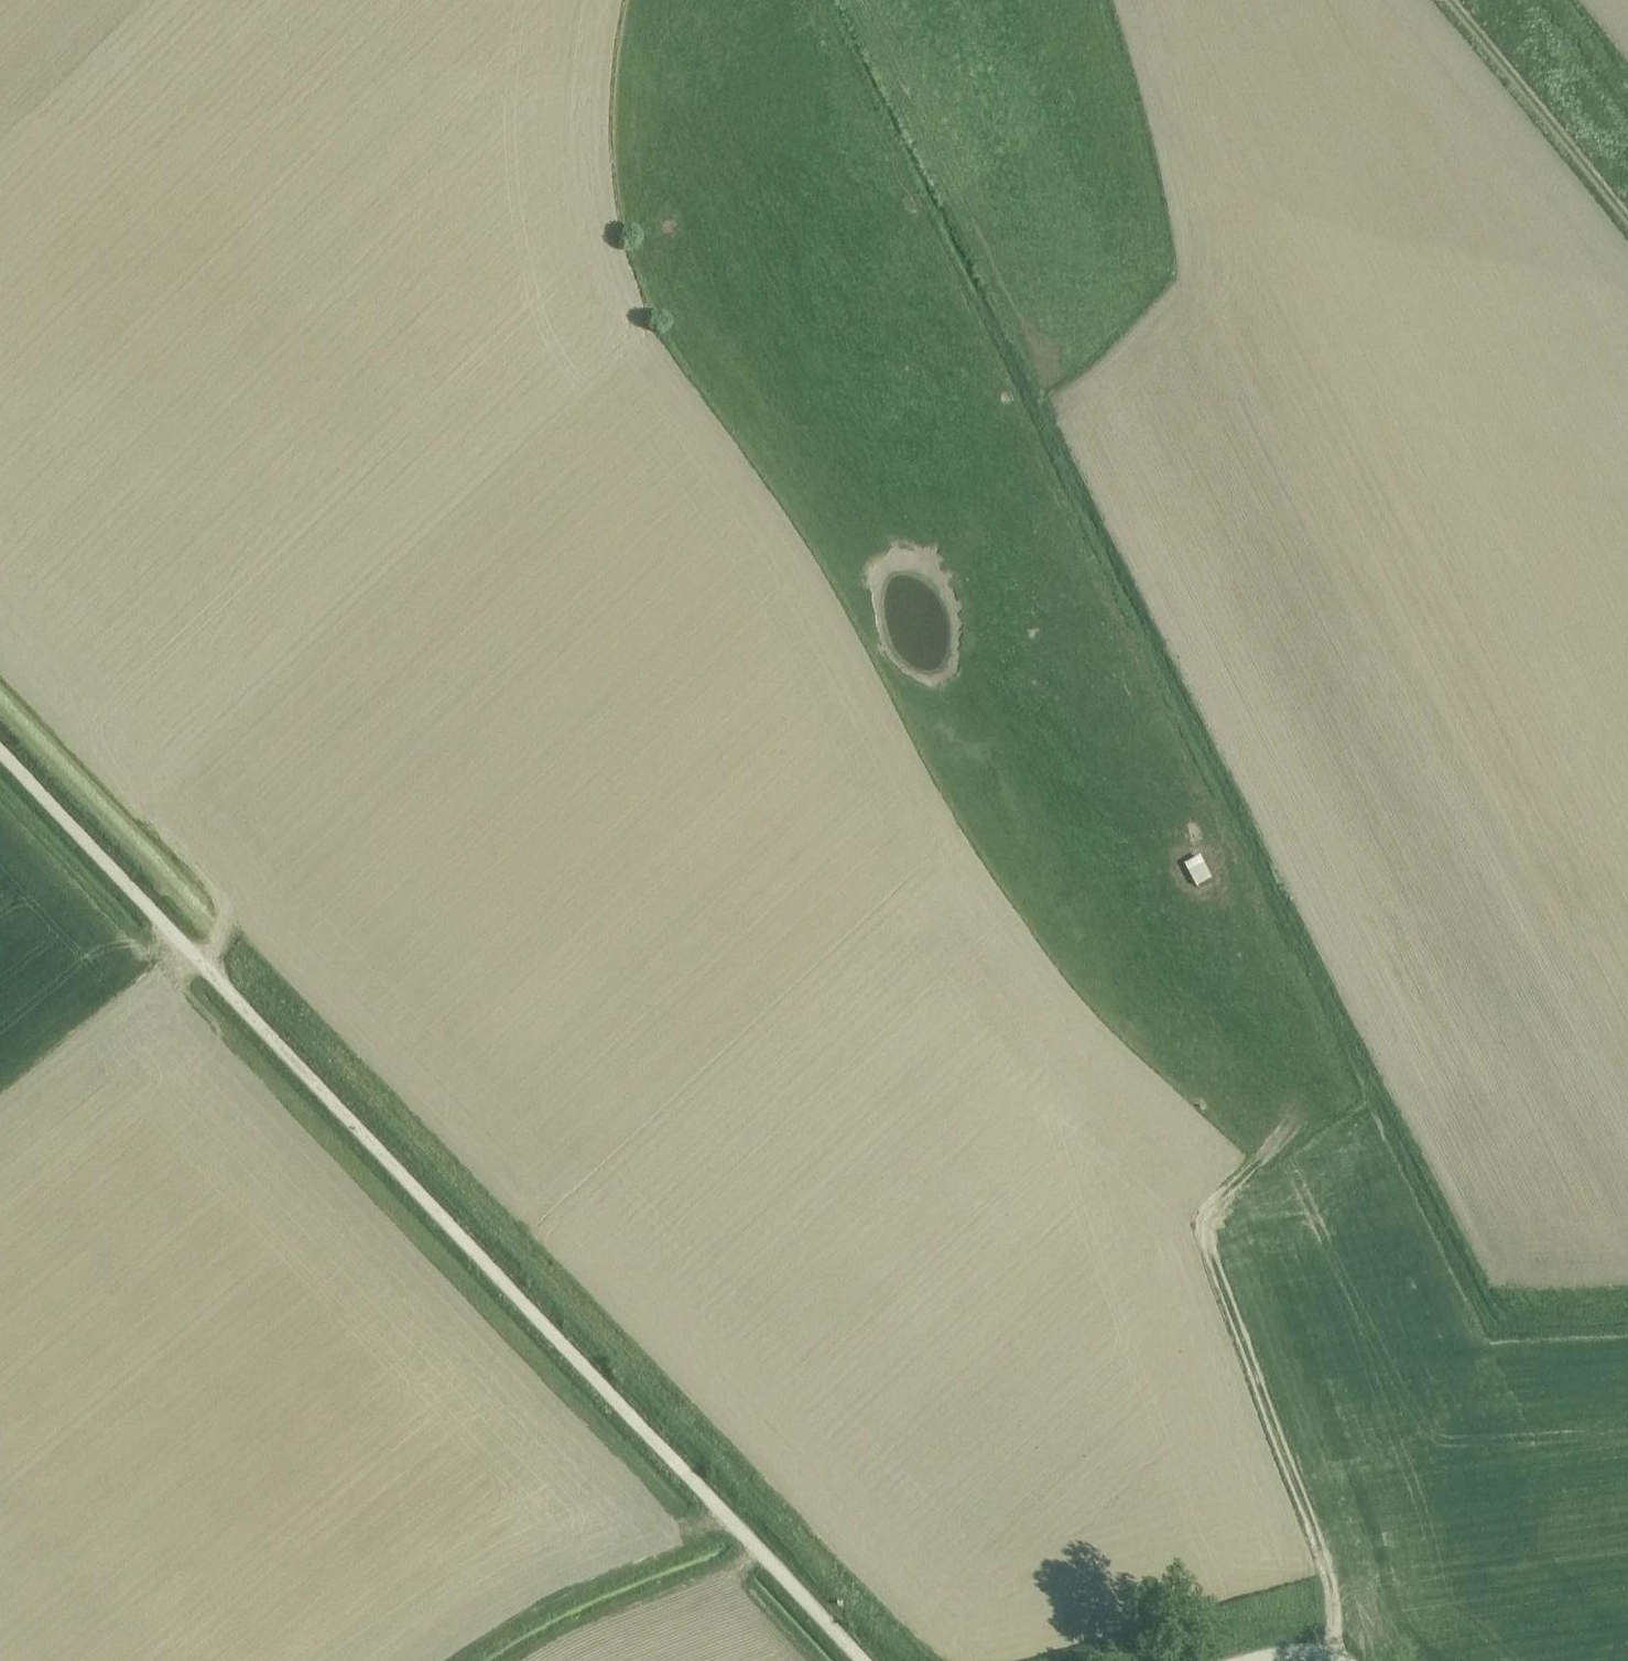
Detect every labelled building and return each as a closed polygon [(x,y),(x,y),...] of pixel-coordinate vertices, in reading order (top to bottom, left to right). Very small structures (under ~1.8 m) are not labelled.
[(1188,864),(1199,889),(1216,881),(1205,856),(1188,864)]
